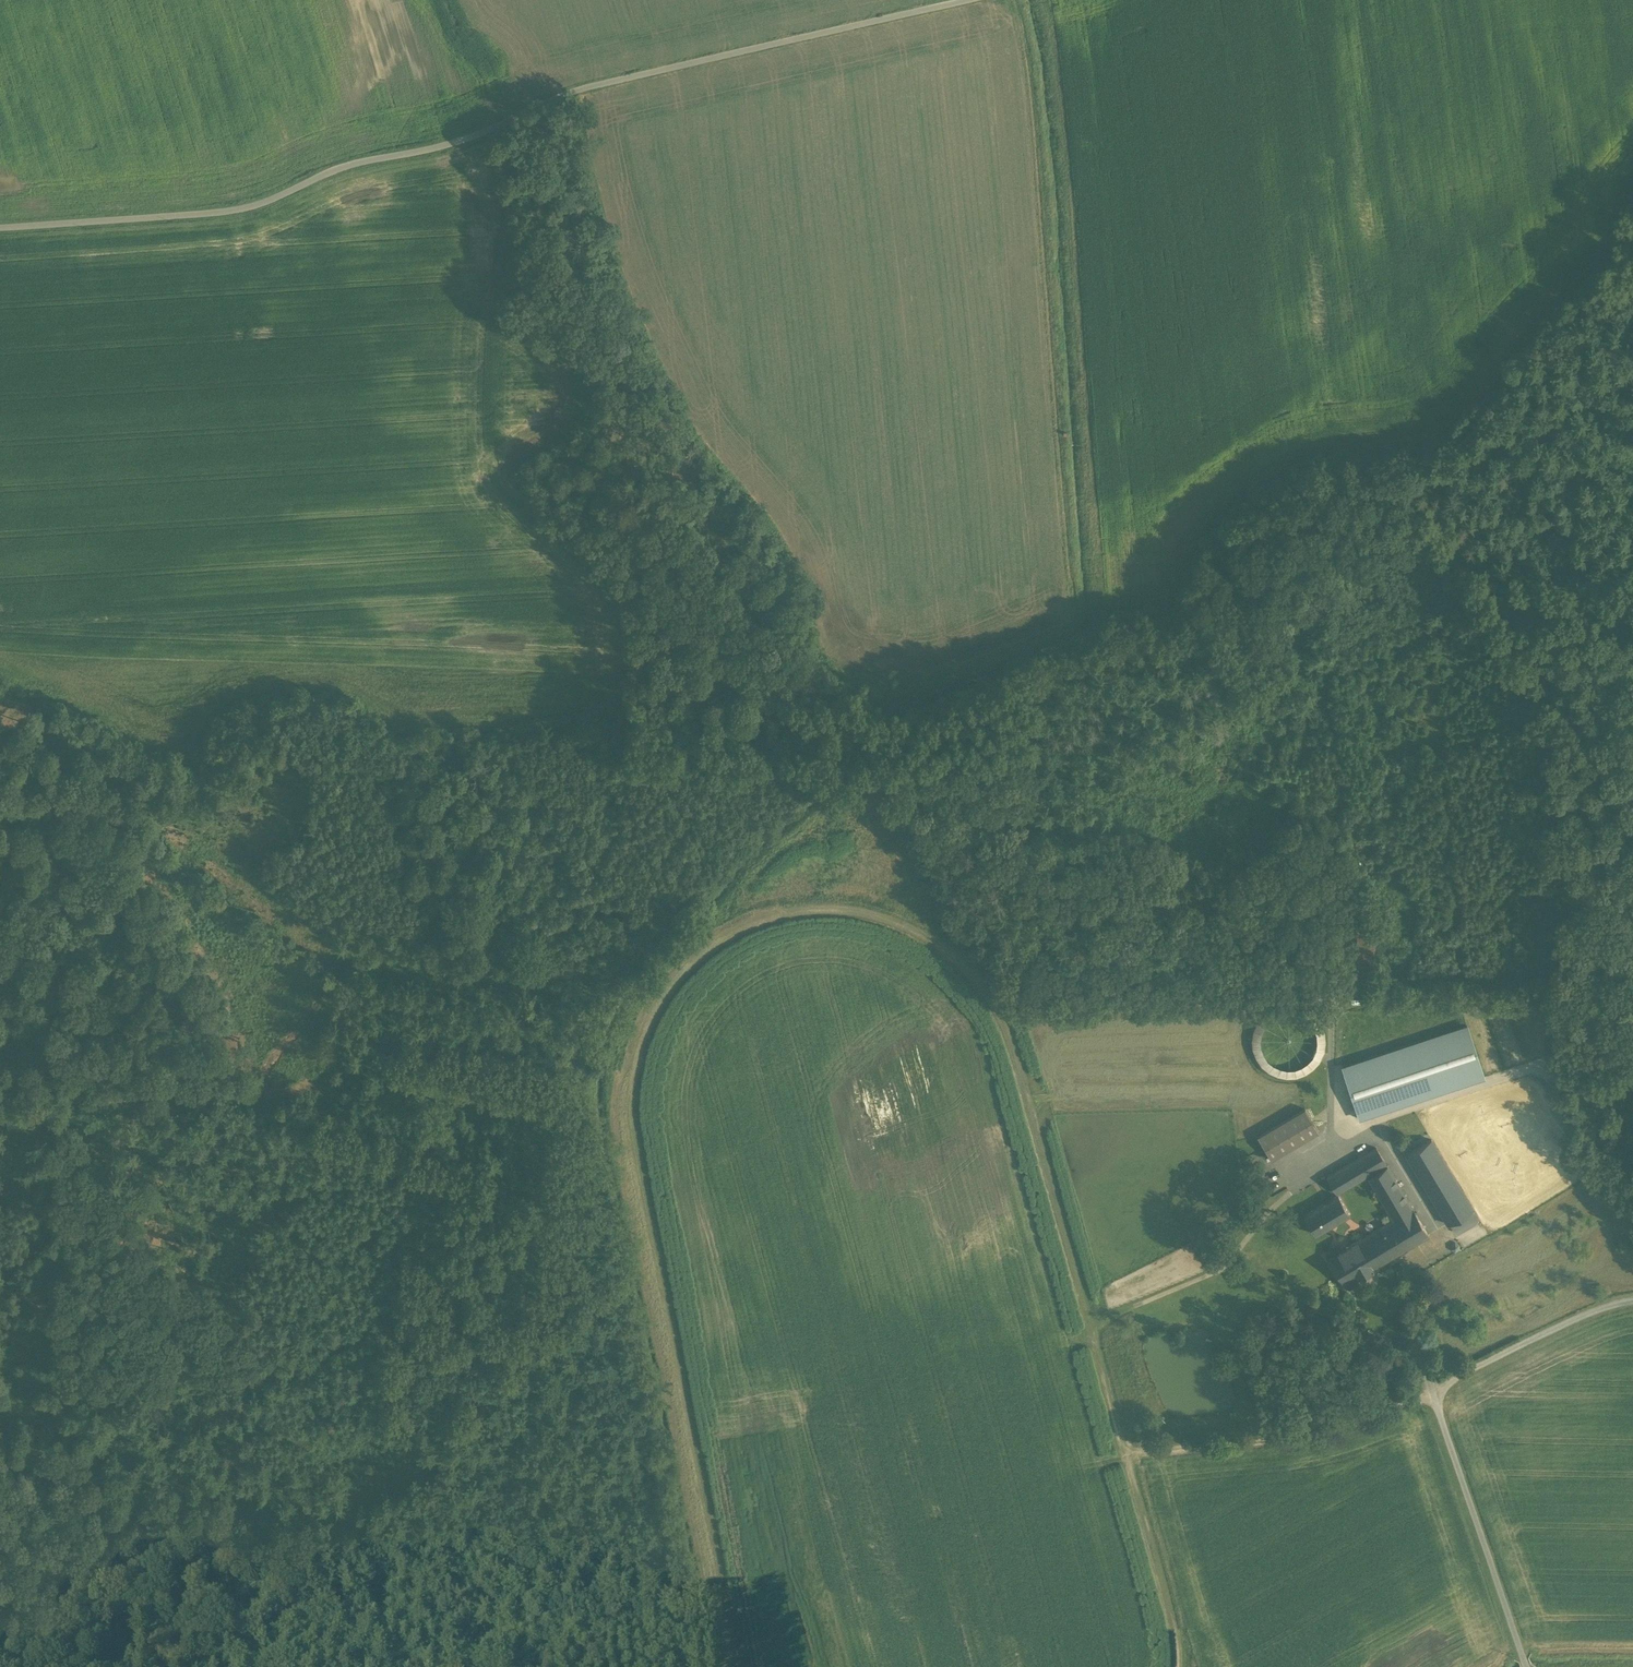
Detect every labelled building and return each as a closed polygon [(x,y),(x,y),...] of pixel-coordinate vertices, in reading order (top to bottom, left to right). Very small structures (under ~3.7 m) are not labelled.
[(1330,1042),(1314,1010),(1297,1018),(1309,1041),(1307,1042),(1312,1053),(1320,1049),(1319,1047),(1330,1042)] [(1485,1078),(1467,1024),(1341,1065),(1359,1120),(1485,1078)] [(1270,1160),(1320,1131),(1306,1107),(1256,1136),(1270,1160)] [(1429,1135),(1401,1151),(1443,1223),(1470,1207),(1429,1135)] [(1377,1146),(1290,1196),(1314,1238),(1350,1217),(1335,1192),(1368,1173),(1395,1219),(1332,1255),(1348,1281),(1428,1235),(1377,1146)]
